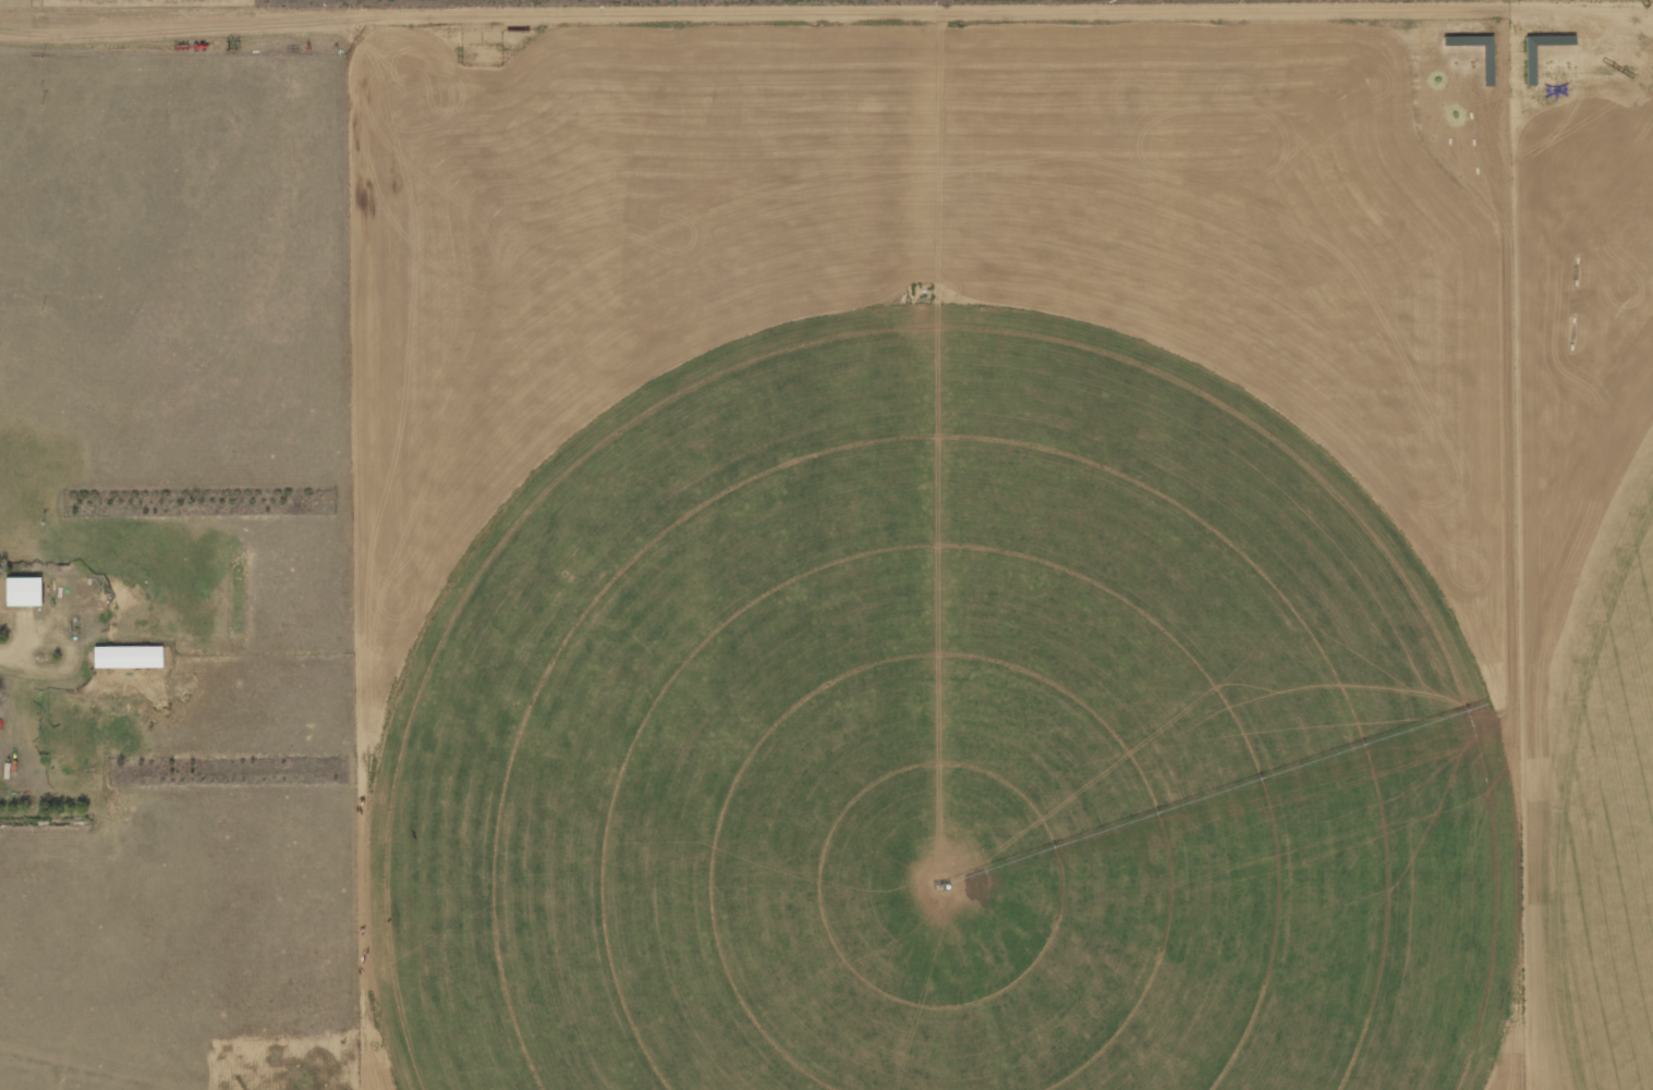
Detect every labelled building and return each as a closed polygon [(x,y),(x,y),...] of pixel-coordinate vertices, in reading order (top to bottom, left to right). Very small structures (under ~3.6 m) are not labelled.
[(6,579),(6,607),(41,607),(41,579),(6,579)] [(94,669),(163,668),(163,647),(94,648),(94,669)]
